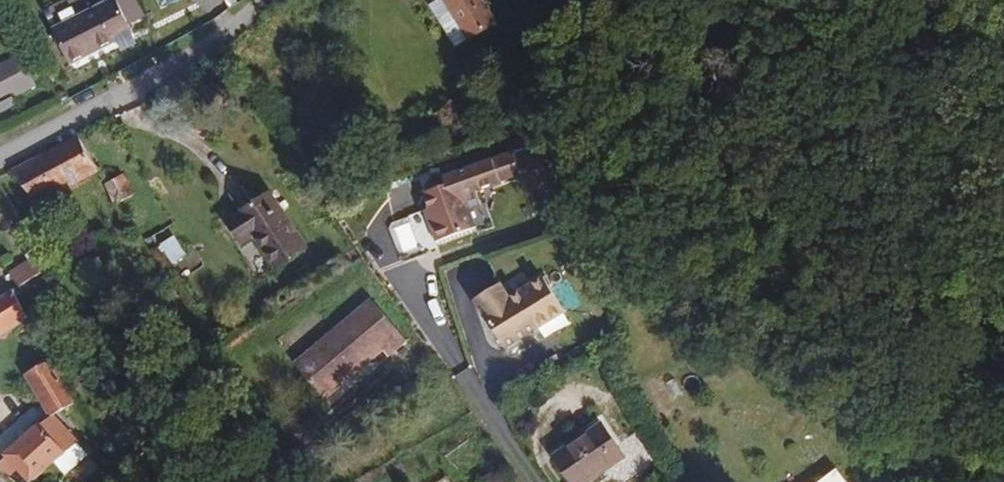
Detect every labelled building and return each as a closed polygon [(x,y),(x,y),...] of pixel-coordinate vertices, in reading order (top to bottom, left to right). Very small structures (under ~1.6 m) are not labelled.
[(426,10),(414,18),(441,59),(482,31),(462,0),(420,0),(426,10)] [(484,7),(495,25),(518,11),(511,0),(496,0),(484,7)] [(120,9),(56,41),(72,73),(122,48),(120,43),(134,36),(120,9)] [(0,67),(0,102),(35,86),(22,57),(0,67)] [(85,141),(16,175),(35,210),(101,174),(85,141)] [(534,157),(508,166),(521,196),(546,187),(534,157)] [(129,178),(108,188),(124,222),(145,212),(129,178)] [(456,188),(421,201),(427,217),(433,234),(428,235),(433,250),(474,236),(456,188)] [(271,202),(235,230),(249,249),(257,243),(281,274),(309,252),(271,202)] [(427,217),(422,219),(428,235),(433,234),(427,217)] [(169,233),(158,241),(172,263),(183,256),(169,233)] [(41,255),(15,273),(24,291),(30,287),(51,274),(41,255)] [(51,274),(30,287),(38,299),(51,292),(45,283),(53,279),(51,274)] [(502,353),(562,317),(541,283),(507,303),(498,288),(472,305),(502,353)] [(0,307),(0,342),(36,318),(22,293),(0,307)] [(366,301),(290,362),(318,397),(394,336),(366,301)] [(0,457),(0,464),(2,466),(6,466),(15,473),(20,481),(30,481),(57,461),(78,445),(62,418),(83,404),(59,361),(32,384),(51,418),(0,457)] [(548,456),(567,481),(583,481),(623,454),(599,421),(548,456)] [(149,428),(147,438),(158,440),(160,430),(149,428)] [(78,445),(57,461),(69,462),(82,453),(78,445)] [(821,478),(823,481),(849,481),(837,467),(821,478)] [(473,476),(477,481),(493,481),(484,468),(473,476)]
